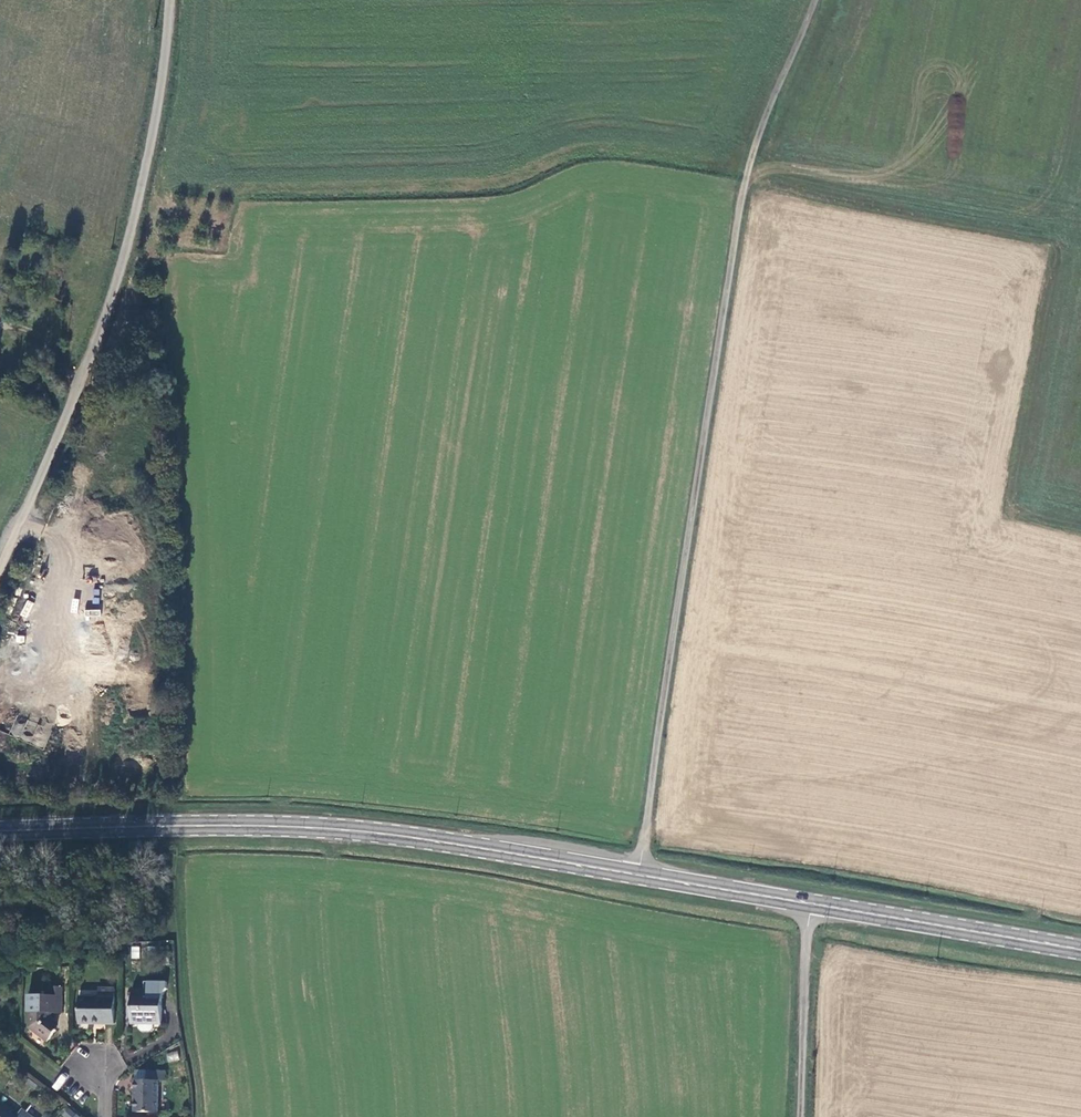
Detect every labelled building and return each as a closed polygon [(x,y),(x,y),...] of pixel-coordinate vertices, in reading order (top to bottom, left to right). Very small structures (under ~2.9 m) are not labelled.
[(22,598),(14,611),(25,618),(33,605),(22,598)] [(150,985),(150,998),(161,998),(161,985),(150,985)] [(61,1014),(61,997),(61,988),(51,988),(51,997),(28,997),(27,1028),(46,1042),(55,1030),(53,1029),(56,1025),(50,1021),(50,1014),(61,1014)] [(98,999),(77,998),(77,1024),(90,1024),(90,1022),(103,1022),(103,1024),(113,1024),(113,999),(113,989),(98,989),(98,999)] [(143,994),(131,994),(130,1025),(138,1025),(152,1025),(160,1025),(161,998),(150,998),(143,997),(143,994)] [(178,1051),(166,1053),(168,1062),(179,1060),(178,1051)] [(134,1081),(133,1113),(157,1113),(157,1081),(164,1082),(164,1072),(145,1072),(144,1081),(134,1081)] [(3,1104),(0,1108),(0,1116),(15,1116),(9,1113),(11,1110),(3,1104)] [(64,1116),(80,1116),(68,1107),(61,1114),(64,1116)]
